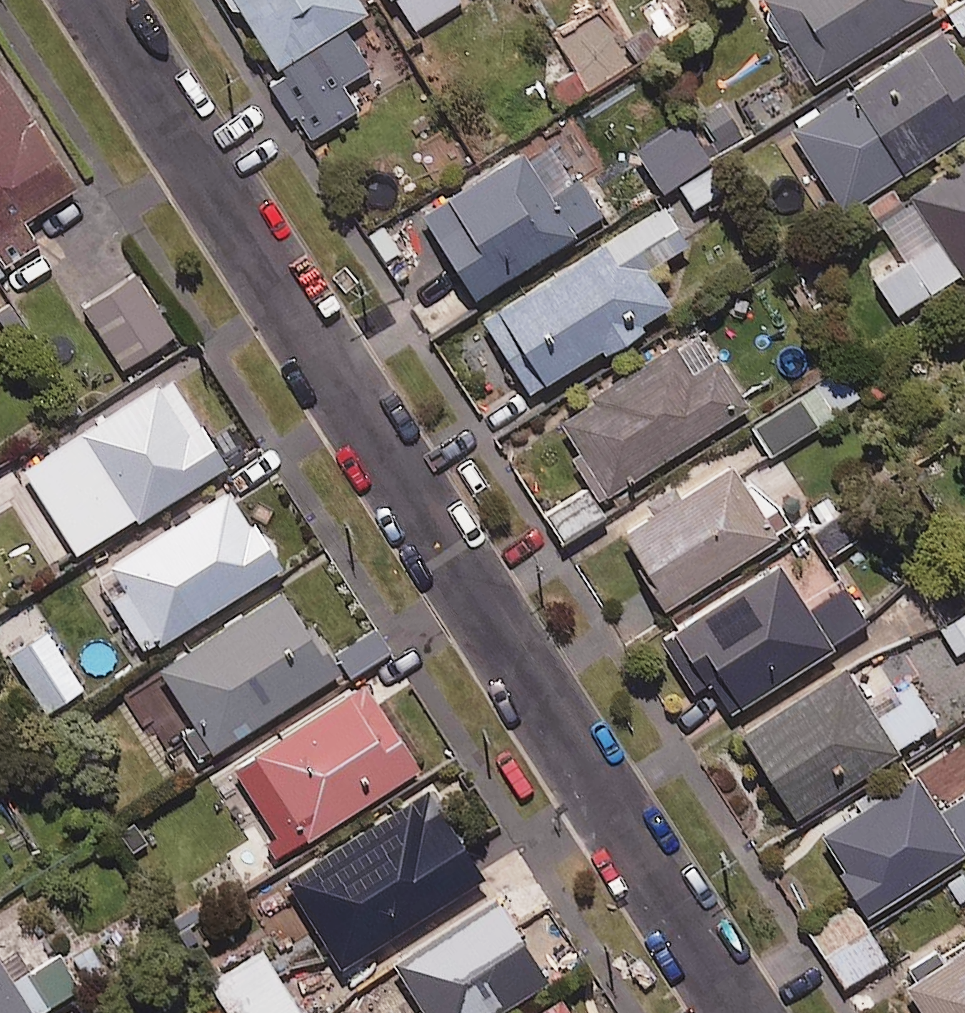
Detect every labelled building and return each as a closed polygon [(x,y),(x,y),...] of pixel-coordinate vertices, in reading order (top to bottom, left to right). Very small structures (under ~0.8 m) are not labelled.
[(356,0),(230,0),(280,79),(274,83),(311,140),(357,111),(341,87),(370,69),(344,30),(366,16),(356,0)] [(412,33),(461,2),(459,0),(391,0),(412,33)] [(760,3),(812,86),(938,7),(934,0),(764,0),(760,3)] [(946,12),(961,36),(964,33),(964,1),(946,12)] [(941,33),(789,132),(843,215),(964,135),(964,70),(941,33)] [(0,70),(0,269),(37,247),(22,224),(75,191),(0,70)] [(550,199),(521,154),(421,218),(474,301),(603,219),(578,181),(550,199)] [(879,219),(907,263),(879,281),(899,314),(964,274),(964,166),(879,219)] [(726,193),(716,167),(681,181),(691,207),(726,193)] [(687,249),(662,209),(485,321),(532,395),(670,308),(648,273),(687,249)] [(176,338),(136,276),(82,311),(122,373),(176,338)] [(748,409),(700,332),(557,421),(605,499),(748,409)] [(77,558),(224,468),(170,379),(23,469),(77,558)] [(814,430),(796,402),(754,429),(773,457),(814,430)] [(145,654),(281,570),(252,524),(249,526),(235,503),(277,474),(260,449),(217,479),(227,494),(108,568),(124,595),(113,602),(145,654)] [(741,487),(731,471),(622,538),(667,610),(796,530),(776,499),(768,504),(753,479),(741,487)] [(858,539),(828,499),(800,519),(830,559),(858,539)] [(802,602),(780,567),(659,641),(690,692),(711,679),(732,715),(871,630),(840,579),(802,602)] [(334,678),(281,595),(145,681),(198,764),(334,678)] [(941,631),(959,656),(964,652),(964,613),(941,631)] [(404,676),(376,630),(345,649),(373,695),(404,676)] [(83,690),(45,632),(9,655),(47,714),(83,690)] [(915,694),(877,719),(845,671),(741,738),(795,822),(938,730),(915,694)] [(253,816),(281,798),(287,806),(278,812),(293,836),(302,830),(309,841),(418,772),(365,687),(227,774),(253,816)] [(940,815),(914,776),(818,839),(870,918),(964,856),(964,798),(940,815)] [(482,882),(425,794),(286,882),(342,970),(482,882)] [(494,900),(392,964),(421,1011),(418,1012),(501,1012),(546,984),(494,900)] [(887,961),(851,907),(811,933),(846,987),(887,961)] [(260,950),(212,981),(232,1012),(299,1012),(260,950)] [(906,991),(920,1012),(964,1012),(964,952),(906,991)] [(82,994),(58,957),(14,985),(0,964),(0,1012),(51,1012),(82,994)] [(561,1002),(543,1012),(568,1012),(561,1002)]
